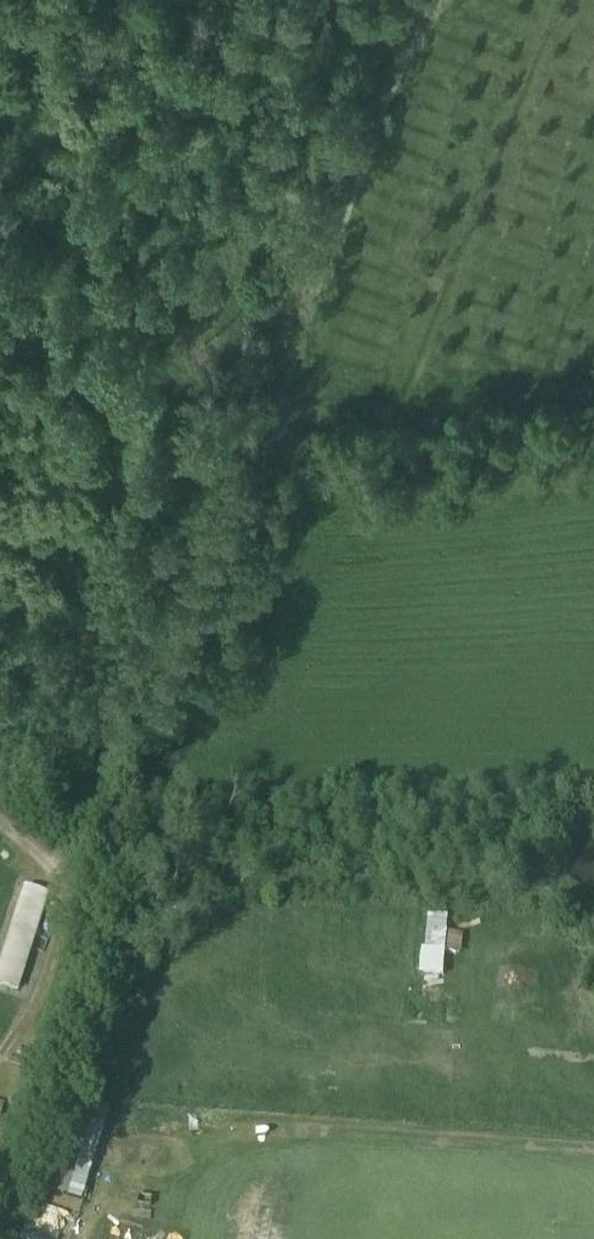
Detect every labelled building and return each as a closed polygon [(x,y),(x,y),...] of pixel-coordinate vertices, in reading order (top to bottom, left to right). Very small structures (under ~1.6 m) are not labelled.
[(22,891),(0,962),(0,992),(16,998),(48,900),(22,891)] [(448,919),(424,918),(423,976),(446,977),(448,919)] [(78,1205),(106,1115),(66,1102),(38,1193),(78,1205)] [(31,1204),(20,1238),(74,1238),(80,1219),(31,1204)]
